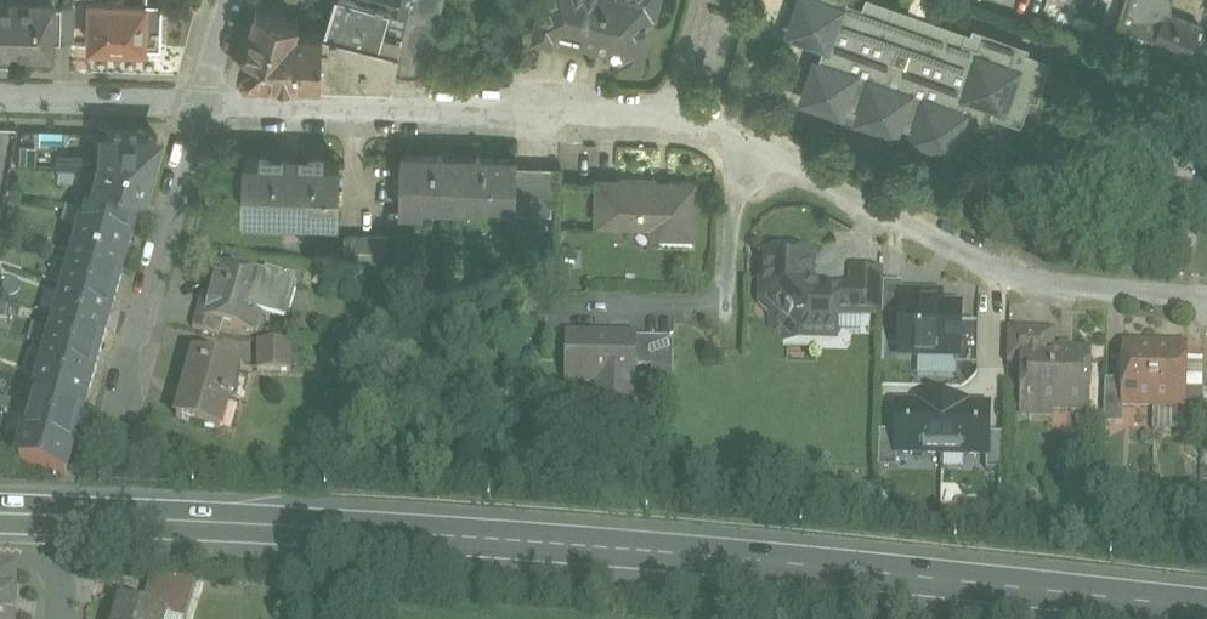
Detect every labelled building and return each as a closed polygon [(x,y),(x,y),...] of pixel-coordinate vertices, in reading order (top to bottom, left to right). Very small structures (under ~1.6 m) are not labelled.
[(18,52),(19,0),(0,0),(0,52),(18,52)] [(18,52),(39,53),(39,51),(54,51),(55,39),(62,39),(63,5),(55,5),(56,0),(19,0),(18,52)] [(91,42),(162,45),(164,1),(153,0),(93,0),(91,42)] [(330,27),(386,30),(392,4),(392,0),(337,0),(330,27)] [(392,4),(409,9),(409,8),(411,0),(392,0),(392,4)] [(425,11),(409,8),(409,9),(405,31),(394,81),(430,82),(447,0),(428,0),(425,11)] [(409,8),(425,11),(428,0),(411,0),(409,8)] [(537,24),(601,40),(605,22),(614,24),(607,50),(622,54),(622,52),(644,57),(649,32),(645,31),(652,0),(543,0),(537,24)] [(872,1),(868,12),(841,2),(842,0),(803,0),(793,30),(827,42),(808,95),(842,107),(846,97),(867,104),(863,115),(898,127),(902,116),(921,123),(917,133),(952,146),(971,92),(1003,103),(1015,69),(1004,65),(1012,43),(990,35),(984,51),(958,42),(961,33),(872,1)] [(1118,20),(1159,36),(1171,9),(1172,0),(1125,0),(1118,20)] [(386,30),(405,31),(409,9),(392,4),(386,30)] [(301,21),(258,9),(242,66),(253,77),(324,79),(325,29),(306,28),(305,33),(298,33),(301,21)] [(1205,25),(1171,9),(1159,36),(1159,37),(1194,52),(1205,25)] [(325,29),(324,79),(394,81),(405,31),(386,30),(330,27),(325,28),(325,29)] [(146,132),(108,131),(107,150),(106,159),(93,157),(95,161),(98,164),(100,165),(104,166),(103,171),(149,184),(158,150),(157,146),(158,144),(158,142),(159,140),(159,139),(158,137),(157,136),(156,134),(154,133),(150,132),(146,134),(146,132)] [(461,156),(400,154),(400,210),(422,211),(422,203),(459,204),(461,156)] [(518,158),(461,156),(459,204),(517,206),(517,198),(518,165),(518,158)] [(341,161),(246,158),(245,208),(339,211),(341,161)] [(560,167),(518,165),(517,198),(559,199),(560,167)] [(81,170),(63,170),(62,179),(80,179),(81,170)] [(149,184),(103,171),(91,213),(137,226),(149,184)] [(672,184),(658,184),(658,182),(622,180),(622,186),(620,223),(663,224),(663,246),(694,247),(696,183),(672,182),(672,184)] [(622,186),(600,185),(599,222),(620,223),(622,186)] [(137,226),(91,213),(80,252),(77,251),(76,254),(125,268),(137,226)] [(374,236),(347,236),(346,261),(374,261),(374,236)] [(390,237),(374,236),(374,261),(389,262),(390,237)] [(797,250),(793,254),(790,254),(790,256),(770,256),(769,277),(765,277),(764,303),(775,303),(775,310),(781,316),(786,316),(786,319),(791,324),(793,324),(793,335),(818,336),(818,331),(837,332),(838,312),(853,312),(853,292),(818,290),(810,283),(811,254),(808,254),(805,250),(797,250)] [(125,268),(76,254),(69,279),(66,278),(64,279),(62,280),(61,282),(60,283),(116,299),(125,268)] [(271,280),(224,267),(213,305),(211,315),(229,320),(260,329),(266,306),(286,311),(291,290),(300,292),(302,285),(272,277),(271,280)] [(883,272),(854,271),(853,312),(853,314),(883,315),(883,272)] [(886,313),(906,313),(905,290),(905,281),(885,282),(886,313)] [(116,299),(60,283),(60,286),(61,290),(65,292),(59,315),(108,329),(116,299)] [(925,290),(905,290),(906,313),(907,355),(959,354),(963,354),(962,324),(962,302),(925,302),(925,290)] [(213,305),(202,302),(195,328),(224,336),(229,320),(211,315),(213,305)] [(108,329),(59,315),(52,338),(49,338),(47,339),(45,341),(44,344),(99,360),(108,329)] [(979,324),(962,324),(963,354),(959,354),(959,364),(979,364),(979,324)] [(1045,331),(1010,330),(1009,362),(1023,363),(1044,363),(1044,348),(1045,331)] [(637,335),(569,333),(568,381),(600,381),(599,411),(632,412),(633,382),(636,382),(636,367),(637,337),(637,335)] [(675,338),(637,337),(636,367),(653,367),(653,381),(674,382),(675,338)] [(293,341),(261,341),(261,370),(293,371),(293,341)] [(1156,344),(1124,343),(1123,380),(1123,405),(1124,405),(1154,406),(1156,344)] [(99,360),(44,344),(44,346),(45,350),(49,353),(42,376),(45,377),(91,390),(99,360)] [(1187,345),(1156,344),(1154,406),(1184,407),(1186,407),(1186,389),(1187,345)] [(1091,350),(1044,348),(1044,363),(1023,363),(1022,413),(1052,414),(1052,409),(1090,410),(1091,350)] [(245,367),(198,354),(191,379),(188,378),(182,401),(185,401),(180,418),(223,430),(231,402),(238,404),(245,367)] [(91,390),(45,377),(34,419),(79,432),(91,390)] [(1123,380),(1106,380),(1105,423),(1124,424),(1124,405),(1123,405),(1123,380)] [(1203,389),(1186,389),(1186,407),(1184,407),(1184,423),(1203,423),(1203,389)] [(901,431),(900,453),(902,453),(988,455),(990,455),(991,432),(992,404),(968,403),(968,398),(922,397),(922,402),(902,401),(901,431)] [(79,432),(34,419),(22,461),(68,474),(79,432)] [(900,453),(901,431),(884,430),(883,467),(901,467),(902,453),(900,453)] [(1007,432),(991,432),(990,455),(988,455),(988,469),(1006,469),(1007,432)] [(17,577),(0,577),(0,618),(16,618),(17,577)] [(194,594),(169,587),(163,612),(172,614),(187,618),(194,594)] [(125,602),(121,618),(165,618),(166,616),(171,617),(172,614),(163,612),(125,602)]
